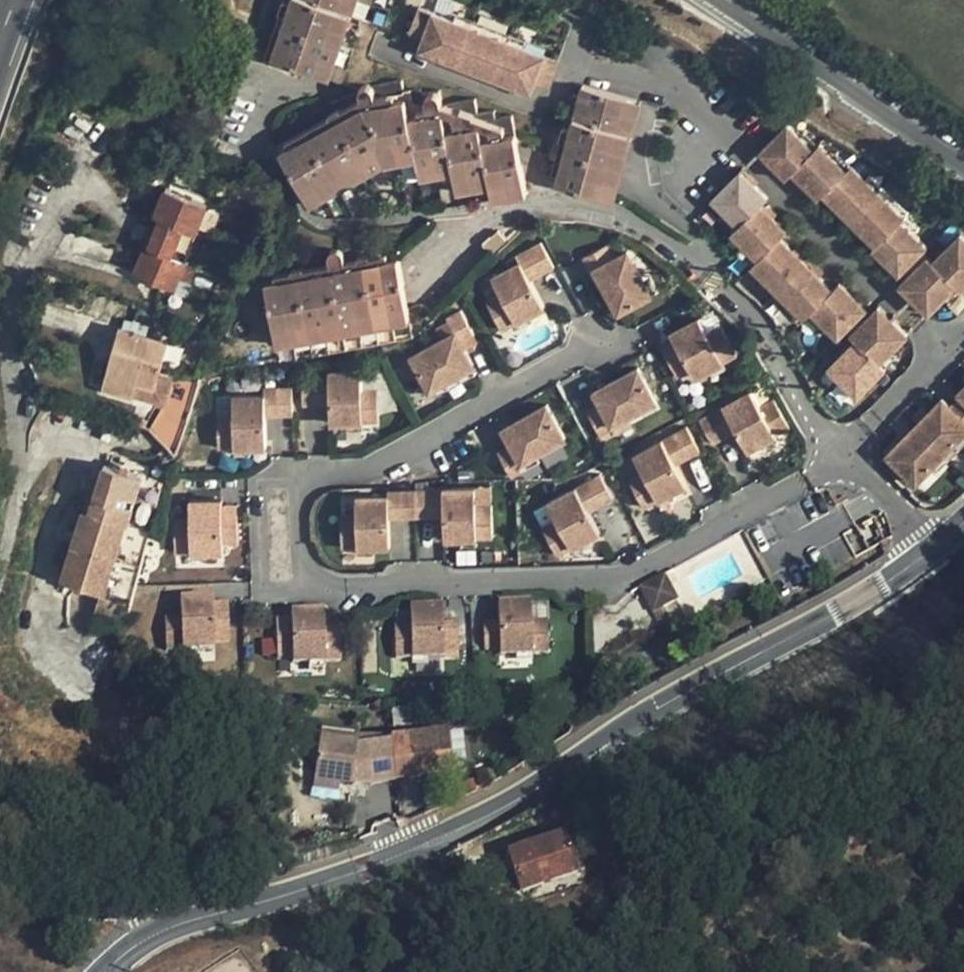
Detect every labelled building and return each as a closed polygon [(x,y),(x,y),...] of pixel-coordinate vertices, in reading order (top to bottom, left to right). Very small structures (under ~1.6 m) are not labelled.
[(360,0),(287,0),(269,46),(334,71),(358,5),(360,0)] [(427,0),(423,0),(413,24),(428,30),(423,42),(460,56),(475,19),(458,12),(427,0)] [(461,5),(458,12),(475,19),(478,12),(461,5)] [(478,12),(475,19),(512,34),(515,26),(478,12)] [(512,34),(475,19),(460,56),(468,59),(479,64),(498,71),(512,34)] [(515,26),(512,34),(529,40),(532,33),(515,26)] [(529,40),(512,34),(498,71),(535,85),(539,73),(553,79),(563,54),(529,40)] [(479,64),(468,59),(466,66),(477,71),(479,64)] [(644,96),(587,79),(584,88),(575,122),(572,134),(559,180),(617,195),(644,96)] [(371,101),(289,141),(315,192),(389,158),(424,155),(427,173),(457,170),(459,188),(496,183),(498,194),(531,189),(523,130),(486,135),(485,123),(451,128),(449,109),(418,113),(416,97),(371,101)] [(572,134),(575,122),(567,120),(563,132),(572,134)] [(793,169),(816,147),(802,133),(789,120),(761,148),(787,175),(793,169)] [(816,147),(820,143),(806,129),(802,133),(816,147)] [(820,143),(816,147),(793,169),(799,175),(808,184),(820,196),(823,192),(848,168),(834,154),(821,142),(820,143)] [(838,150),(834,154),(848,168),(852,164),(838,150)] [(850,219),(879,191),(866,179),(852,164),(848,168),(823,192),(850,219)] [(768,195),(742,169),(714,196),(727,209),(740,223),(764,199),(768,195)] [(879,191),(884,186),(871,174),(866,179),(879,191)] [(808,184),(799,175),(796,179),(804,188),(808,184)] [(910,212),(884,186),(879,191),(905,218),(906,216),(910,212)] [(146,249),(135,278),(179,295),(190,266),(187,265),(198,237),(201,238),(213,207),(168,190),(157,221),(162,223),(151,251),(146,249)] [(876,246),(901,221),(905,218),(879,191),(850,219),(876,246)] [(764,199),(740,223),(735,228),(733,230),(746,243),(760,257),(781,236),(791,226),(778,213),(770,204),(764,199)] [(770,204),(778,213),(782,209),(774,201),(770,204)] [(740,223),(727,209),(722,214),(735,228),(740,223)] [(901,221),(914,234),(919,230),(906,216),(905,218),(901,221)] [(872,249),(899,276),(922,253),(927,247),(914,234),(901,221),(876,246),(872,249)] [(932,262),(955,286),(960,291),(963,287),(963,236),(961,233),(932,262)] [(766,278),(778,291),(807,262),(781,236),(760,257),(754,262),(752,265),(766,278)] [(491,301),(507,329),(520,322),(524,328),(538,320),(534,314),(549,306),(535,280),(558,267),(545,242),(520,255),(524,262),(496,277),(505,293),(491,301)] [(760,257),(746,243),(741,248),(754,262),(760,257)] [(607,246),(583,260),(597,287),(606,282),(623,312),(662,291),(653,275),(648,278),(632,249),(614,259),(607,246)] [(335,263),(280,274),(281,279),(270,282),(282,338),(414,313),(401,250),(353,260),(352,256),(350,253),(347,251),(344,251),(342,251),(340,251),(338,253),(336,255),(335,258),(335,261),(335,263)] [(899,276),(904,281),(927,258),(922,253),(899,276)] [(955,286),(932,262),(927,258),(904,281),(900,285),(913,299),(927,313),(944,297),(955,286)] [(804,317),(805,316),(810,310),(833,288),(807,262),(778,291),(804,317)] [(778,291),(766,278),(761,283),(773,296),(778,291)] [(866,308),(840,282),(833,288),(810,310),(824,324),(837,337),(845,329),(866,308)] [(955,286),(944,297),(948,302),(960,291),(955,286)] [(804,317),(778,291),(773,296),(799,322),(804,317)] [(866,308),(845,329),(850,334),(878,307),(873,301),(866,308)] [(907,335),(878,307),(850,334),(856,340),(879,363),(890,352),(907,335)] [(819,330),(824,324),(810,310),(805,316),(819,330)] [(436,388),(440,395),(481,372),(465,343),(479,336),(465,311),(452,318),(453,321),(440,328),(446,340),(417,356),(435,389),(436,388)] [(662,346),(679,378),(693,371),(696,378),(739,355),(724,328),(710,335),(701,320),(673,335),(675,339),(662,346)] [(171,343),(123,329),(105,393),(134,402),(146,360),(165,365),(171,343)] [(879,363),(856,340),(828,368),(856,397),(885,369),(879,363)] [(890,352),(879,363),(885,369),(896,357),(890,352)] [(364,367),(334,368),(334,376),(335,404),(335,418),(349,418),(366,417),(382,417),(381,400),(381,385),(365,386),(364,367)] [(589,413),(602,438),(617,430),(615,427),(644,411),(647,418),(661,410),(640,370),(596,394),(602,406),(589,413)] [(322,405),(321,376),(306,377),(307,405),(322,405)] [(334,376),(321,376),(322,405),(335,404),(334,376)] [(282,411),(281,383),(268,384),(269,392),(269,412),(282,411)] [(294,383),(281,383),(282,411),(295,411),(294,383)] [(269,412),(269,392),(238,393),(238,411),(223,412),(224,443),(255,443),(270,442),(269,416),(269,412)] [(702,422),(715,446),(739,434),(750,454),(764,446),(767,451),(782,443),(778,437),(792,430),(777,401),(763,409),(754,393),(702,422)] [(914,426),(943,454),(963,433),(963,398),(962,396),(951,406),(942,398),(914,426)] [(502,451),(516,476),(543,461),(540,455),(569,438),(551,405),(507,428),(516,444),(502,451)] [(914,426),(887,454),(915,482),(932,466),(943,454),(914,426)] [(630,481),(646,509),(659,502),(663,508),(679,500),(675,494),(688,486),(678,467),(702,453),(688,429),(636,458),(644,473),(630,481)] [(943,454),(948,459),(963,443),(963,433),(943,454)] [(943,454),(932,466),(937,471),(948,459),(943,454)] [(145,484),(108,473),(94,519),(86,517),(64,585),(105,598),(126,530),(130,532),(145,484)] [(545,528),(561,557),(575,549),(578,556),(593,548),(590,541),(602,534),(592,514),(616,501),(603,476),(551,504),(560,520),(545,528)] [(449,516),(450,540),(497,539),(496,506),(480,507),(479,488),(392,491),(392,495),(363,496),(363,514),(347,515),(348,548),(393,546),(393,518),(449,516)] [(241,538),(241,510),(226,510),(227,495),(197,496),(197,509),(176,508),(174,547),(227,545),(227,539),(241,538)] [(673,578),(650,591),(659,609),(683,596),(673,578)] [(233,638),(232,611),(217,612),(217,599),(217,593),(186,594),(186,612),(171,612),(172,642),(187,642),(218,641),(218,638),(233,638)] [(232,599),(217,599),(217,612),(232,611),(232,599)] [(512,603),(499,604),(500,621),(485,622),(485,649),(500,649),(501,656),(533,655),(549,654),(549,637),(548,621),(532,621),(531,603),(512,603)] [(445,630),(444,605),(411,606),(412,624),(396,624),(398,659),(413,659),(445,658),(445,630)] [(325,609),(292,610),(293,615),(293,628),(278,629),(279,655),(294,655),(294,658),(326,657),(342,657),(342,630),(325,630),(325,609)] [(293,628),(293,615),(278,616),(278,629),(293,628)] [(360,742),(322,738),(317,795),(341,798),(342,787),(355,788),(360,742)] [(395,745),(399,786),(438,782),(438,777),(455,775),(452,739),(395,745)] [(567,832),(509,852),(523,892),(581,872),(567,832)]
